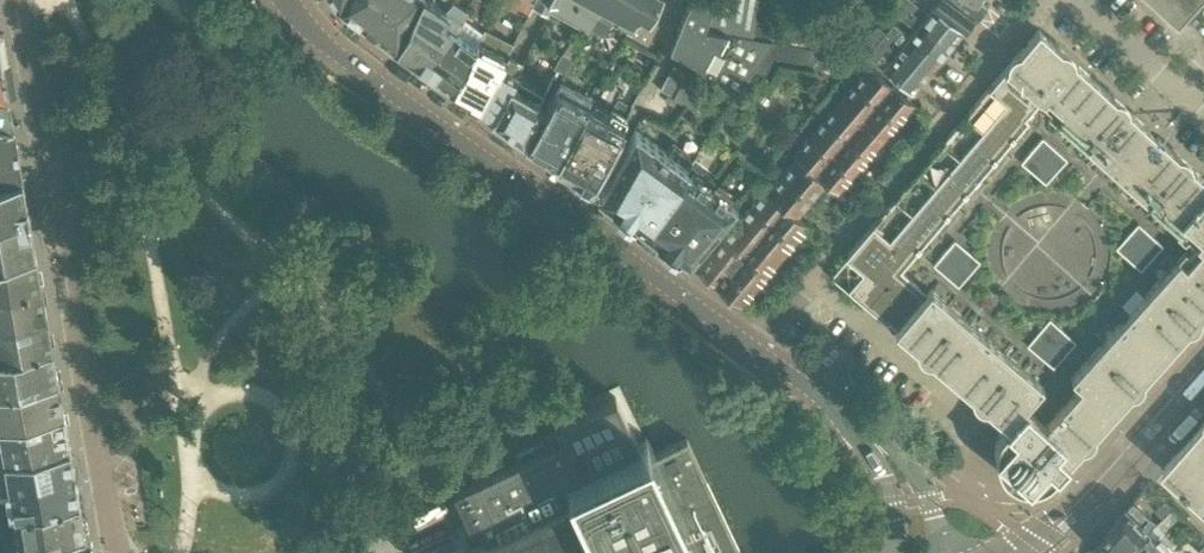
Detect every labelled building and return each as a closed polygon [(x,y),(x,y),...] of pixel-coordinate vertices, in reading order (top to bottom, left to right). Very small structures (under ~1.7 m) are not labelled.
[(367,28),(381,6),(385,0),(339,0),(337,5),(338,6),(367,28)] [(420,0),(385,0),(381,6),(367,28),(393,47),(393,48),(395,49),(396,50),(420,0)] [(420,66),(439,42),(443,44),(463,19),(467,11),(453,1),(446,11),(430,0),(420,0),(396,50),(397,50),(398,50),(412,60),(420,66)] [(532,0),(504,0),(529,13),(532,6),(535,1),(532,0)] [(535,1),(532,6),(548,15),(550,11),(556,0),(532,0),(535,1)] [(579,26),(586,11),(564,0),(556,0),(550,11),(579,26)] [(586,11),(579,26),(586,29),(593,15),(610,24),(611,22),(627,29),(625,32),(647,44),(658,22),(648,17),(657,0),(564,0),(586,11)] [(769,39),(752,36),(706,29),(715,0),(691,0),(682,22),(678,30),(669,51),(676,55),(702,68),(699,77),(735,96),(748,76),(771,43),(773,40),(769,39)] [(752,36),(757,9),(758,4),(758,3),(759,0),(715,0),(706,29),(752,36)] [(905,8),(951,46),(963,31),(933,6),(928,13),(912,0),(899,0),(898,1),(905,8)] [(930,3),(933,6),(963,31),(974,17),(952,0),(932,0),(930,3)] [(974,17),(976,19),(977,19),(988,6),(979,0),(952,0),(974,17)] [(1177,26),(1200,0),(1148,0),(1177,26)] [(908,36),(937,61),(951,46),(905,8),(899,15),(915,28),(908,36)] [(757,9),(752,36),(769,39),(774,12),(757,9)] [(593,15),(586,29),(589,31),(589,29),(604,36),(610,24),(593,15)] [(452,89),(454,90),(482,32),(463,19),(443,44),(439,42),(420,66),(435,77),(450,87),(450,88),(452,89)] [(876,25),(871,32),(924,77),(937,61),(908,36),(893,24),(886,33),(876,25)] [(467,99),(478,105),(510,47),(500,42),(502,38),(484,29),(482,32),(454,90),(468,97),(467,99)] [(987,407),(1007,424),(1002,430),(1000,433),(998,436),(996,440),(995,443),(994,447),(994,450),(994,454),(995,457),(995,461),(996,464),(998,467),(1000,471),(1002,473),(1004,476),(1007,478),(1010,480),(1013,482),(1016,483),(1019,484),(1022,485),(1025,485),(1028,485),(1031,485),(1034,485),(1037,484),(1040,483),(1042,482),(1045,481),(1048,479),(1052,475),(1081,443),(1083,443),(1085,442),(1087,441),(1089,440),(1091,438),(1092,437),(1093,435),(1094,432),(1094,430),(1094,429),(1103,419),(1121,399),(1130,389),(1132,389),(1134,388),(1136,387),(1138,386),(1140,384),(1141,383),(1142,381),(1142,378),(1142,376),(1142,375),(1161,354),(1152,346),(1158,338),(1168,347),(1187,326),(1189,326),(1191,325),(1193,324),(1195,323),(1196,321),(1198,319),(1199,317),(1199,315),(1199,313),(1199,312),(1203,307),(1203,178),(1192,167),(1192,165),(1191,163),(1190,161),(1188,159),(1187,158),(1185,156),(1183,155),(1180,155),(1178,155),(1157,136),(1148,146),(1141,139),(1150,129),(1129,111),(1128,108),(1128,106),(1127,104),(1125,102),(1123,101),(1122,99),(1119,99),(1117,98),(1114,98),(1075,62),(1074,60),(1074,57),(1072,55),(1071,54),(1069,52),(1067,51),(1065,50),(1063,49),(1060,49),(1038,29),(1019,52),(1017,52),(1015,53),(1013,54),(1011,56),(1009,57),(1008,59),(1007,61),(1007,64),(1007,66),(845,256),(848,287),(847,288),(886,321),(895,311),(902,317),(894,327),(915,345),(915,348),(916,350),(917,352),(919,354),(920,355),(922,356),(924,357),(926,358),(929,358),(970,393),(971,395),(971,397),(973,399),(974,401),(976,402),(978,404),(980,404),(982,405),(985,405),(987,407)] [(924,77),(871,32),(865,39),(874,47),(868,54),(882,67),(912,92),(924,77)] [(771,43),(748,76),(759,83),(776,57),(813,63),(823,50),(771,43)] [(493,117),(514,77),(523,60),(508,53),(511,48),(510,47),(478,105),(487,111),(486,112),(488,113),(489,112),(493,115),(492,116),(493,117)] [(554,67),(564,73),(572,60),(562,54),(554,67)] [(683,79),(687,71),(674,63),(660,89),(673,96),(683,79)] [(871,64),(856,83),(877,100),(878,99),(892,83),(871,64)] [(8,100),(2,66),(0,65),(0,98),(8,100)] [(514,77),(493,117),(521,137),(534,112),(542,100),(544,95),(534,90),(535,88),(514,77)] [(683,79),(673,96),(685,104),(696,86),(683,79)] [(551,159),(553,160),(589,95),(561,80),(557,87),(556,86),(548,100),(526,141),(544,152),(543,154),(544,155),(545,153),(552,157),(551,159)] [(856,83),(840,101),(862,118),(877,100),(856,83)] [(913,102),(892,83),(878,99),(900,117),(913,102)] [(589,95),(553,160),(553,161),(565,167),(564,169),(566,170),(571,172),(571,173),(574,174),(575,176),(587,183),(591,182),(623,123),(627,116),(610,107),(606,114),(591,106),(595,98),(589,95)] [(12,124),(8,100),(0,98),(0,121),(12,124)] [(878,99),(877,100),(862,118),(884,136),(900,117),(878,99)] [(840,101),(825,119),(846,136),(862,118),(840,101)] [(862,118),(846,136),(845,137),(867,155),(884,136),(862,118)] [(825,119),(809,137),(831,155),(845,137),(846,136),(825,119)] [(21,174),(12,124),(0,121),(0,178),(21,174)] [(598,193),(644,226),(687,167),(640,133),(635,129),(634,128),(598,193)] [(794,155),(797,158),(814,174),(829,156),(831,155),(809,137),(794,155)] [(845,137),(831,155),(829,156),(851,174),(867,155),(845,137)] [(829,156),(814,174),(823,182),(824,181),(836,192),(851,174),(829,156)] [(797,158),(783,174),(810,197),(823,182),(814,174),(797,158)] [(687,167),(644,226),(689,259),(736,202),(709,183),(713,177),(691,160),(687,167)] [(28,214),(28,211),(26,199),(25,199),(22,178),(22,177),(22,175),(21,175),(21,174),(0,178),(0,218),(28,214)] [(783,174),(770,190),(796,214),(810,197),(783,174)] [(764,189),(754,201),(795,240),(808,224),(796,214),(770,190),(768,193),(764,189)] [(754,201),(739,219),(782,256),(795,240),(754,201)] [(34,251),(34,250),(35,250),(34,247),(30,226),(31,226),(29,214),(28,214),(0,218),(0,257),(34,251)] [(725,237),(743,253),(766,275),(782,256),(739,219),(725,237)] [(697,270),(716,286),(743,253),(725,237),(697,270)] [(40,282),(37,264),(36,264),(36,260),(37,260),(35,251),(34,251),(0,257),(0,289),(40,282)] [(743,253),(716,286),(740,306),(766,275),(743,253)] [(46,313),(44,303),(43,303),(43,299),(41,286),(40,286),(40,282),(0,289),(0,320),(46,313)] [(51,344),(51,343),(48,326),(47,323),(48,323),(46,313),(0,320),(0,352),(51,344)] [(58,376),(56,365),(54,366),(51,344),(0,352),(0,385),(58,376)] [(63,409),(62,409),(59,388),(60,387),(58,376),(0,385),(0,419),(63,409)] [(675,447),(656,456),(648,439),(644,440),(643,441),(637,443),(621,409),(615,397),(596,406),(590,409),(589,409),(572,417),(555,425),(556,429),(516,448),(521,458),(458,488),(473,520),(475,523),(475,524),(478,523),(481,529),(474,532),(472,533),(471,534),(471,536),(470,538),(470,539),(470,541),(471,542),(469,543),(468,544),(449,552),(725,552),(675,447)] [(68,443),(64,421),(65,421),(63,409),(0,419),(0,433),(4,455),(68,443)] [(1203,502),(1203,423),(1164,467),(1203,502)] [(78,496),(78,495),(78,493),(77,493),(77,490),(75,480),(74,477),(75,477),(75,475),(73,463),(73,464),(72,462),(71,459),(72,459),(70,449),(69,449),(69,446),(69,443),(68,444),(68,443),(4,455),(0,456),(0,509),(13,507),(78,496)] [(83,530),(84,530),(82,518),(81,518),(78,496),(13,507),(17,535),(10,537),(9,534),(0,535),(0,545),(83,530)] [(1150,532),(1144,525),(1151,518),(1135,501),(1096,545),(1098,546),(1096,551),(1097,552),(1129,552),(1150,532)] [(1173,508),(1163,519),(1169,525),(1179,514),(1173,508)] [(1150,532),(1129,552),(1168,552),(1170,551),(1177,544),(1158,524),(1150,532)] [(88,550),(94,549),(92,536),(85,537),(85,534),(84,534),(83,530),(0,545),(0,552),(88,552),(88,550)] [(1194,552),(1203,552),(1203,543),(1194,552)]
